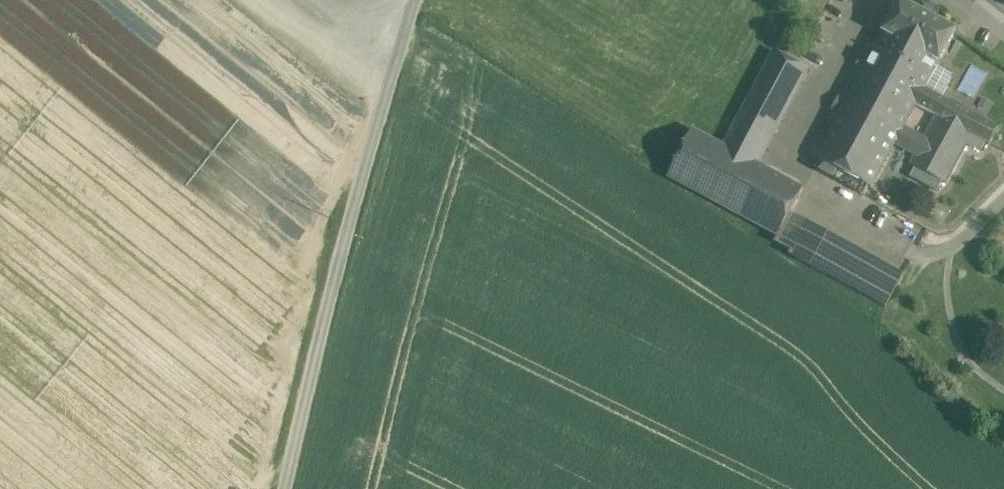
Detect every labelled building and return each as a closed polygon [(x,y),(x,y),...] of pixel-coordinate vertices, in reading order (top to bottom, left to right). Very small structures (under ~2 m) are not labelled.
[(937,21),(919,12),(921,9),(907,1),(905,4),(900,2),(884,32),(870,59),(925,89),(936,67),(939,62),(956,31),(951,29),(952,26),(938,18),(937,21)] [(774,52),(724,147),(759,165),(807,70),(774,52)] [(925,89),(870,59),(816,158),(820,160),(838,170),(852,177),(869,187),(871,188),(895,144),(904,127),(916,105),(925,89)] [(951,75),(936,67),(925,89),(942,98),(952,80),(951,75)] [(942,98),(925,89),(916,105),(937,116),(972,135),(990,144),(998,129),(942,98)] [(916,105),(904,127),(925,139),(937,116),(916,105)] [(972,135),(937,116),(925,139),(904,127),(895,144),(916,156),(910,165),(915,168),(910,177),(938,192),(942,183),(945,184),(972,135)] [(724,147),(692,130),(668,177),(778,236),(790,214),(803,189),(759,165),(724,147)] [(833,178),(838,170),(820,160),(815,168),(833,178)] [(847,186),(852,177),(838,170),(833,178),(847,186)] [(852,177),(847,186),(864,195),(869,187),(852,177)] [(829,235),(790,214),(778,236),(774,242),(791,251),(790,254),(812,266),(829,235)] [(878,261),(829,235),(812,266),(861,292),(878,261)] [(903,274),(878,261),(861,292),(886,306),(903,274)]
